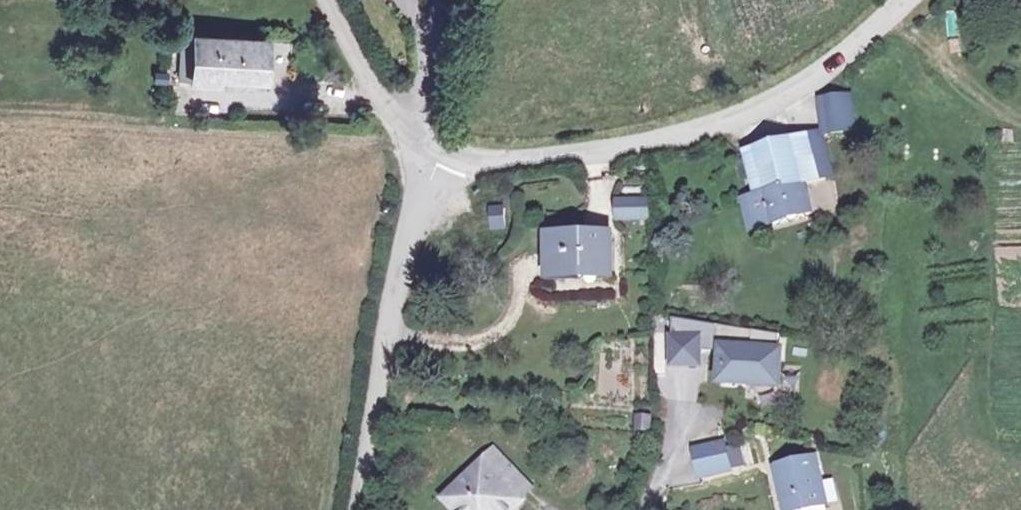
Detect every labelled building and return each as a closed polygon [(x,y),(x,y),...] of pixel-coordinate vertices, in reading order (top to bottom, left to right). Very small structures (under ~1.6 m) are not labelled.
[(198,36),(187,36),(185,61),(196,62),(195,77),(219,81),(219,76),(267,77),(269,39),(197,34),(198,36)] [(196,62),(185,61),(184,77),(195,77),(196,62)] [(849,97),(818,100),(821,131),(852,128),(849,97)] [(817,133),(789,140),(800,188),(828,182),(817,133)] [(789,140),(744,151),(755,190),(737,197),(742,218),(753,216),(755,227),(806,212),(800,188),(789,140)] [(646,200),(616,201),(616,219),(646,218),(646,200)] [(503,229),(502,210),(491,211),(492,229),(503,229)] [(610,235),(548,234),(548,274),(600,275),(601,252),(610,252),(610,235)] [(779,338),(674,318),(672,335),(699,338),(715,339),(715,349),(719,349),(717,383),(777,388),(780,353),(778,353),(779,338)] [(699,338),(672,335),(670,362),(697,364),(699,338)] [(726,469),(721,442),(694,448),(698,475),(726,469)] [(489,451),(448,492),(458,502),(450,509),(511,509),(517,504),(497,486),(511,472),(489,451)] [(773,465),(781,509),(800,509),(803,509),(824,506),(816,457),(773,465)] [(497,486),(517,504),(530,492),(511,472),(497,486)] [(437,503),(445,509),(450,509),(458,502),(448,492),(437,503)]
